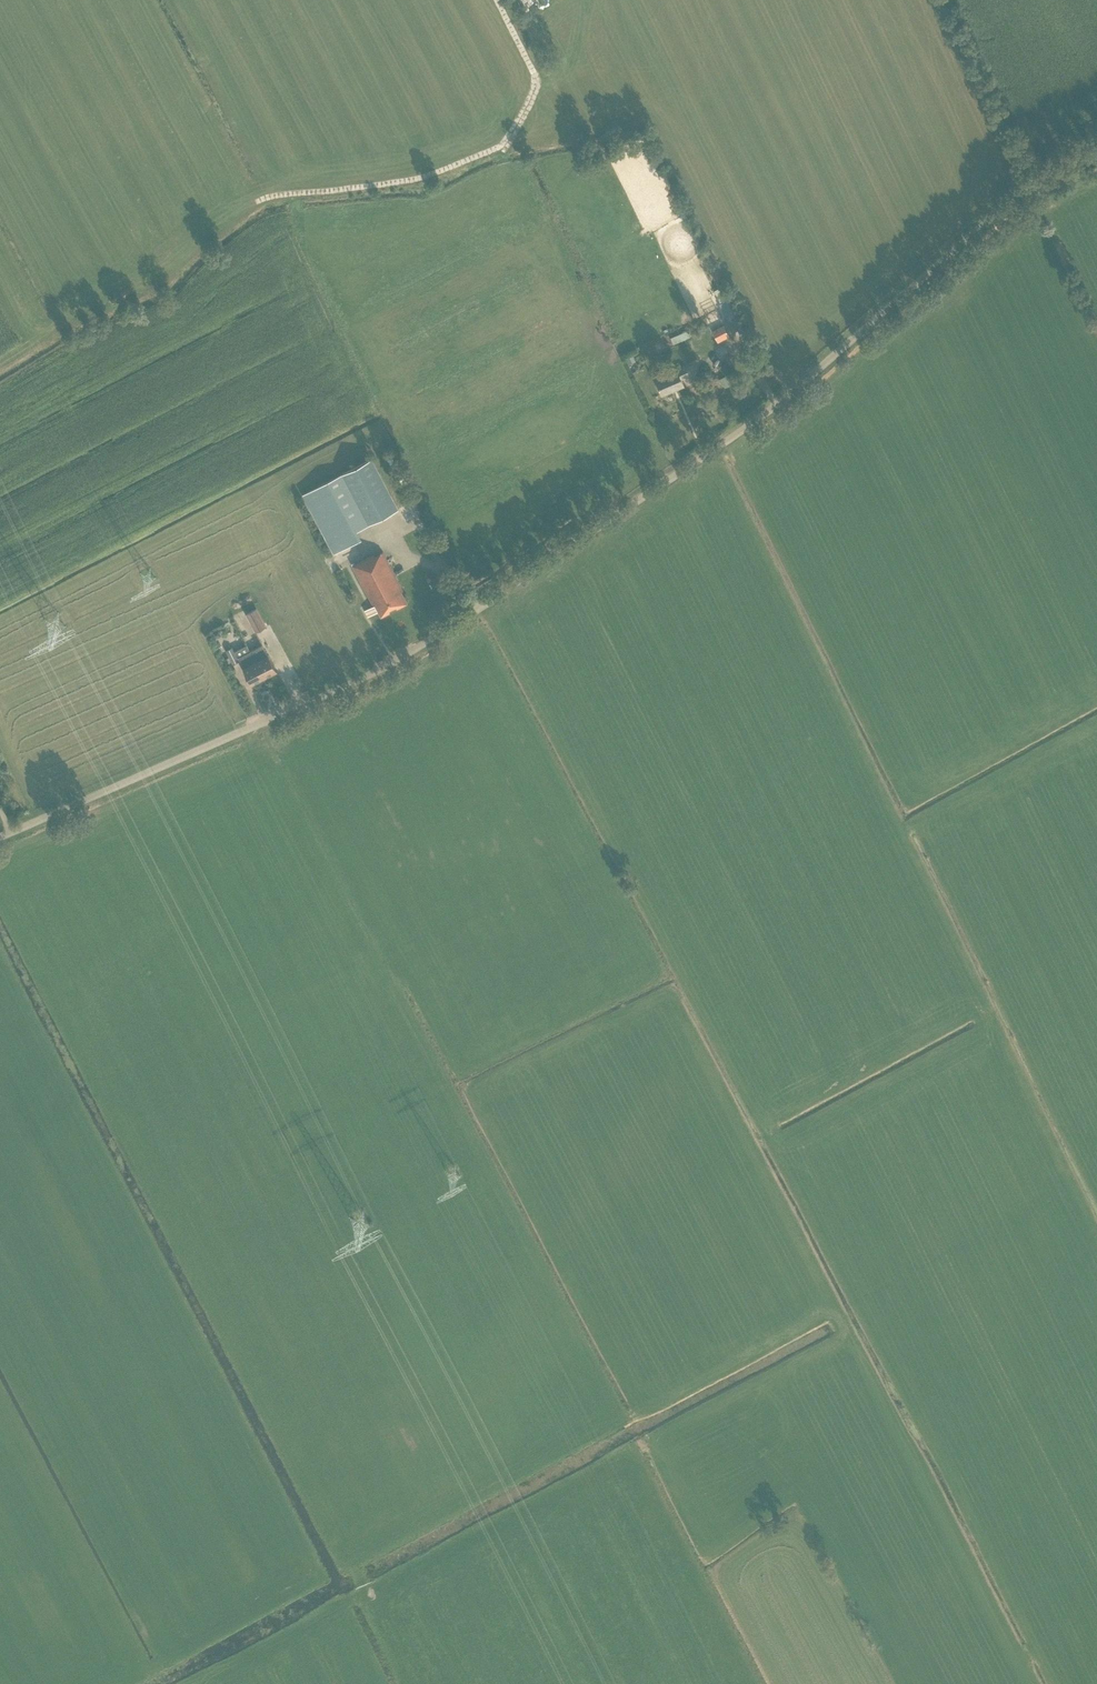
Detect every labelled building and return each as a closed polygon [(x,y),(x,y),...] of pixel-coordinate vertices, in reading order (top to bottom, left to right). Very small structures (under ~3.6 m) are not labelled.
[(729,305),(721,288),(715,291),(724,308),(729,305)] [(744,326),(735,308),(726,313),(729,318),(726,320),(732,332),(744,326)] [(729,335),(724,324),(713,330),(718,341),(729,335)] [(690,336),(687,330),(654,344),(657,351),(690,336)] [(681,378),(690,374),(687,367),(657,380),(663,394),(684,384),(681,378)] [(373,457),(343,473),(370,524),(400,509),(373,457)] [(370,524),(343,473),(303,494),(334,553),(362,538),(358,531),(370,524)] [(405,591),(384,552),(376,557),(375,555),(354,566),(374,606),(365,610),(369,617),(379,611),(382,616),(407,603),(402,592),(405,591)] [(267,626),(257,607),(246,613),(256,632),(267,626)] [(250,650),(265,678),(278,671),(269,654),(268,654),(262,644),(250,650)] [(240,660),(233,646),(226,649),(233,663),(240,660)] [(265,678),(250,650),(239,656),(244,667),(243,668),(252,684),(265,678)]
